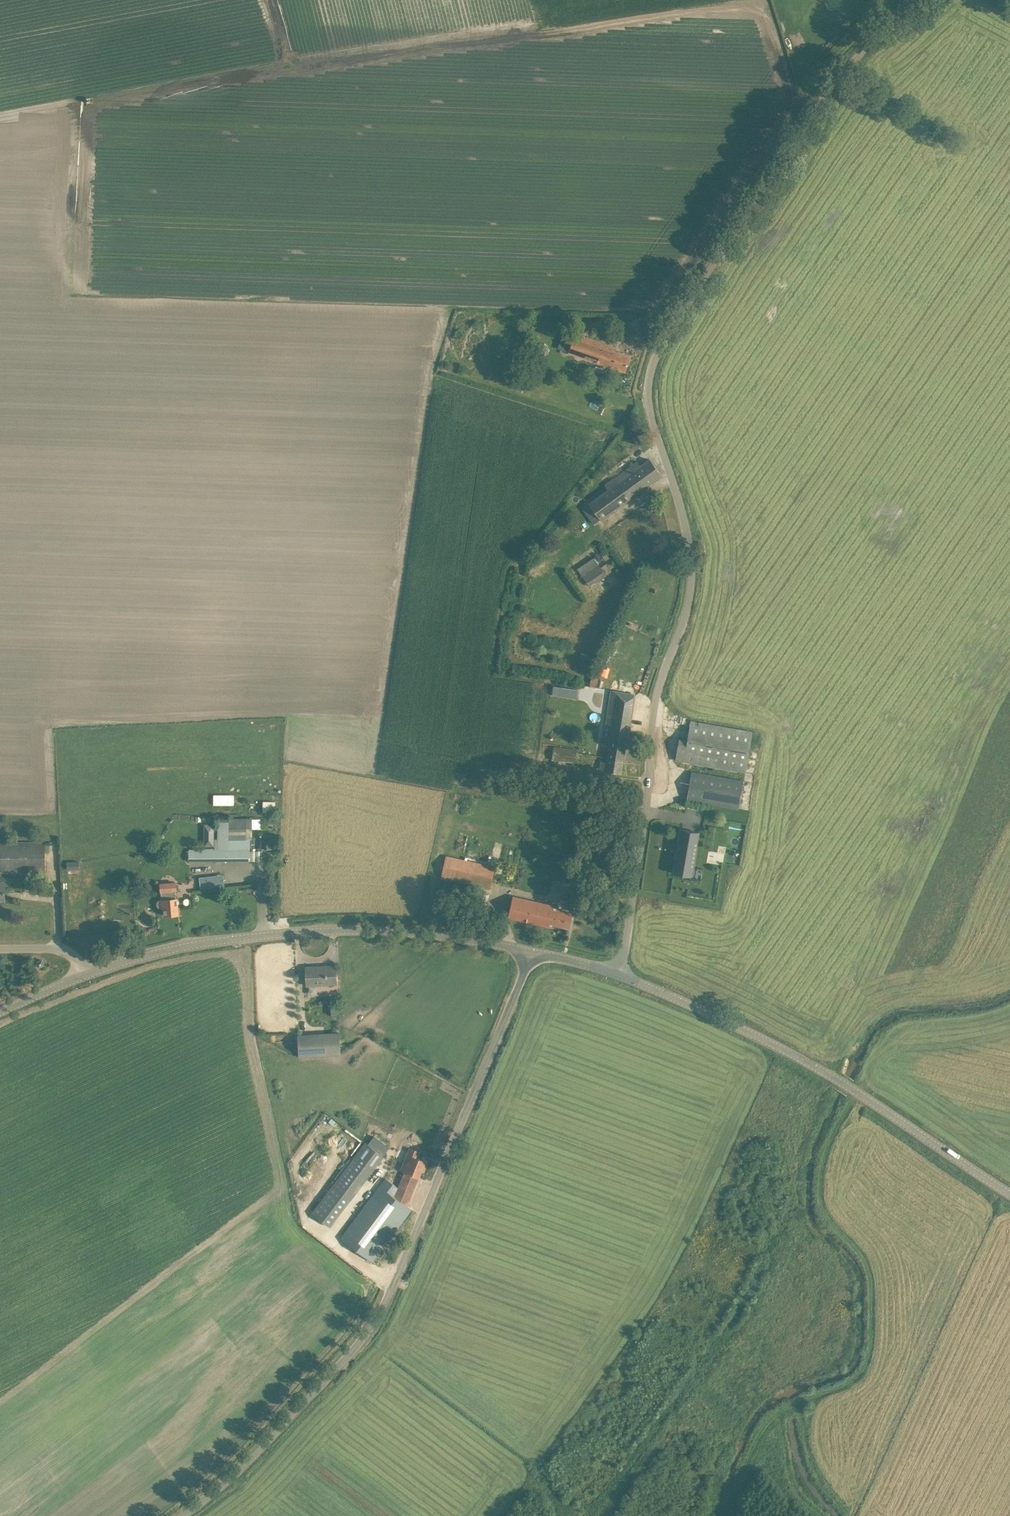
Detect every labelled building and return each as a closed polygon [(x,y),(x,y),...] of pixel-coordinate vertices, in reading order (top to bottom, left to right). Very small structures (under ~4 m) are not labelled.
[(575,333),(575,336),(564,332),(558,348),(569,352),(625,371),(630,356),(615,351),(616,347),(575,333)] [(589,503),(600,519),(601,519),(661,475),(650,459),(640,466),(637,461),(615,477),(618,482),(589,503)] [(608,577),(599,564),(582,575),(591,588),(608,577)] [(608,709),(606,722),(603,744),(609,745),(607,758),(623,760),(634,694),(611,690),(608,709)] [(745,772),(752,731),(691,720),(687,740),(679,739),(675,759),(745,772)] [(577,749),(565,748),(553,747),(552,758),(576,761),(577,749)] [(621,772),(623,760),(607,758),(607,762),(601,761),(600,769),(605,769),(605,770),(621,772)] [(743,780),(703,773),(692,771),(687,799),(738,808),(743,780)] [(261,800),(261,810),(273,810),(273,800),(261,800)] [(681,830),(674,874),(691,877),(699,833),(681,830)] [(594,838),(579,835),(577,846),(591,850),(594,838)] [(274,837),(260,837),(260,848),(274,848),(274,837)] [(214,838),(204,838),(204,846),(214,846),(214,838)] [(215,839),(215,849),(250,849),(250,843),(250,839),(215,839)] [(0,842),(0,900),(5,900),(5,881),(2,881),(2,871),(45,871),(45,842),(0,842)] [(250,861),(250,860),(250,849),(215,849),(189,849),(189,861),(250,861)] [(490,887),(491,882),(494,867),(446,856),(442,876),(490,887)] [(234,883),(234,873),(223,874),(224,884),(234,883)] [(176,898),(175,890),(176,890),(176,882),(160,883),(161,891),(162,899),(159,900),(158,901),(157,902),(157,903),(157,904),(157,905),(158,906),(159,907),(160,907),(162,907),(164,907),(165,915),(178,914),(177,898),(176,898)] [(485,912),(489,894),(478,891),(474,910),(485,912)] [(508,917),(554,927),(554,924),(569,927),(572,912),(558,909),(558,906),(513,895),(508,917)] [(307,985),(336,983),(335,965),(306,966),(307,985)] [(299,1036),(299,1034),(298,1034),(300,1056),(300,1054),(340,1051),(340,1053),(339,1032),(339,1034),(299,1036)] [(395,1139),(405,1141),(407,1129),(398,1127),(395,1139)] [(383,1156),(380,1154),(371,1147),(365,1143),(356,1154),(374,1168),(383,1156)] [(419,1176),(425,1161),(418,1158),(420,1151),(410,1146),(400,1169),(405,1171),(398,1187),(386,1178),(341,1238),(372,1261),(411,1209),(407,1205),(419,1176)] [(312,1213),(330,1226),(351,1198),(333,1185),(312,1213)]
